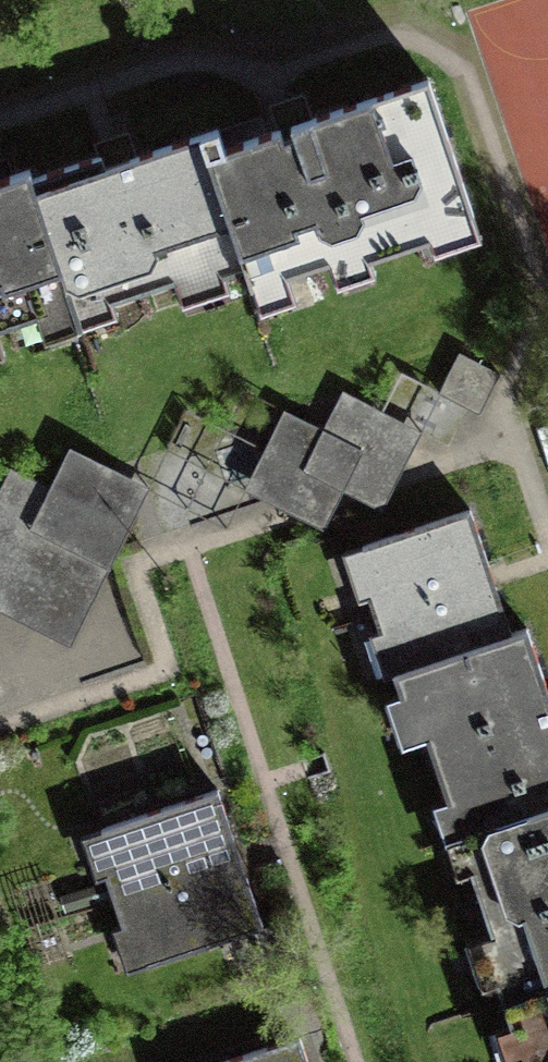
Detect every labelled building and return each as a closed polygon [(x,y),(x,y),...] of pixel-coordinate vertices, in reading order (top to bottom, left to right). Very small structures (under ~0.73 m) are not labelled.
[(473,213),(429,80),(292,124),(296,134),(284,139),(280,128),(225,146),(218,127),(200,134),(245,269),(251,287),(355,253),(368,260),(431,239),(427,228),(473,213)] [(245,269),(200,134),(105,168),(102,156),(32,180),(81,327),(83,327),(75,303),(99,295),(111,303),(211,268),(224,276),(245,269)] [(71,304),(78,328),(81,327),(32,180),(29,170),(0,180),(0,327),(71,304)] [(501,374),(459,354),(440,394),(481,414),(501,374)] [(286,407),(246,483),(322,524),(341,489),(380,509),(423,430),(347,389),(326,429),(286,407)] [(70,646),(149,487),(70,447),(49,487),(10,468),(0,491),(0,611),(70,646)] [(345,561),(364,619),(489,577),(470,519),(345,561)] [(510,639),(489,577),(364,619),(385,680),(510,639)] [(523,635),(510,639),(385,680),(393,702),(379,707),(397,761),(426,751),(445,809),(428,814),(437,843),(547,810),(547,712),(523,635)] [(107,875),(115,900),(234,860),(213,797),(79,841),(92,880),(107,875)] [(437,843),(446,869),(466,863),(491,938),(456,949),(476,1008),(493,1002),(500,1023),(512,1020),(547,1008),(547,810),(437,843)] [(257,928),(234,860),(115,900),(124,926),(105,932),(119,974),(257,928)] [(512,1020),(518,1037),(499,1043),(505,1061),(547,1061),(547,1008),(512,1020)] [(303,1042),(244,1061),(310,1061),(303,1042)]
